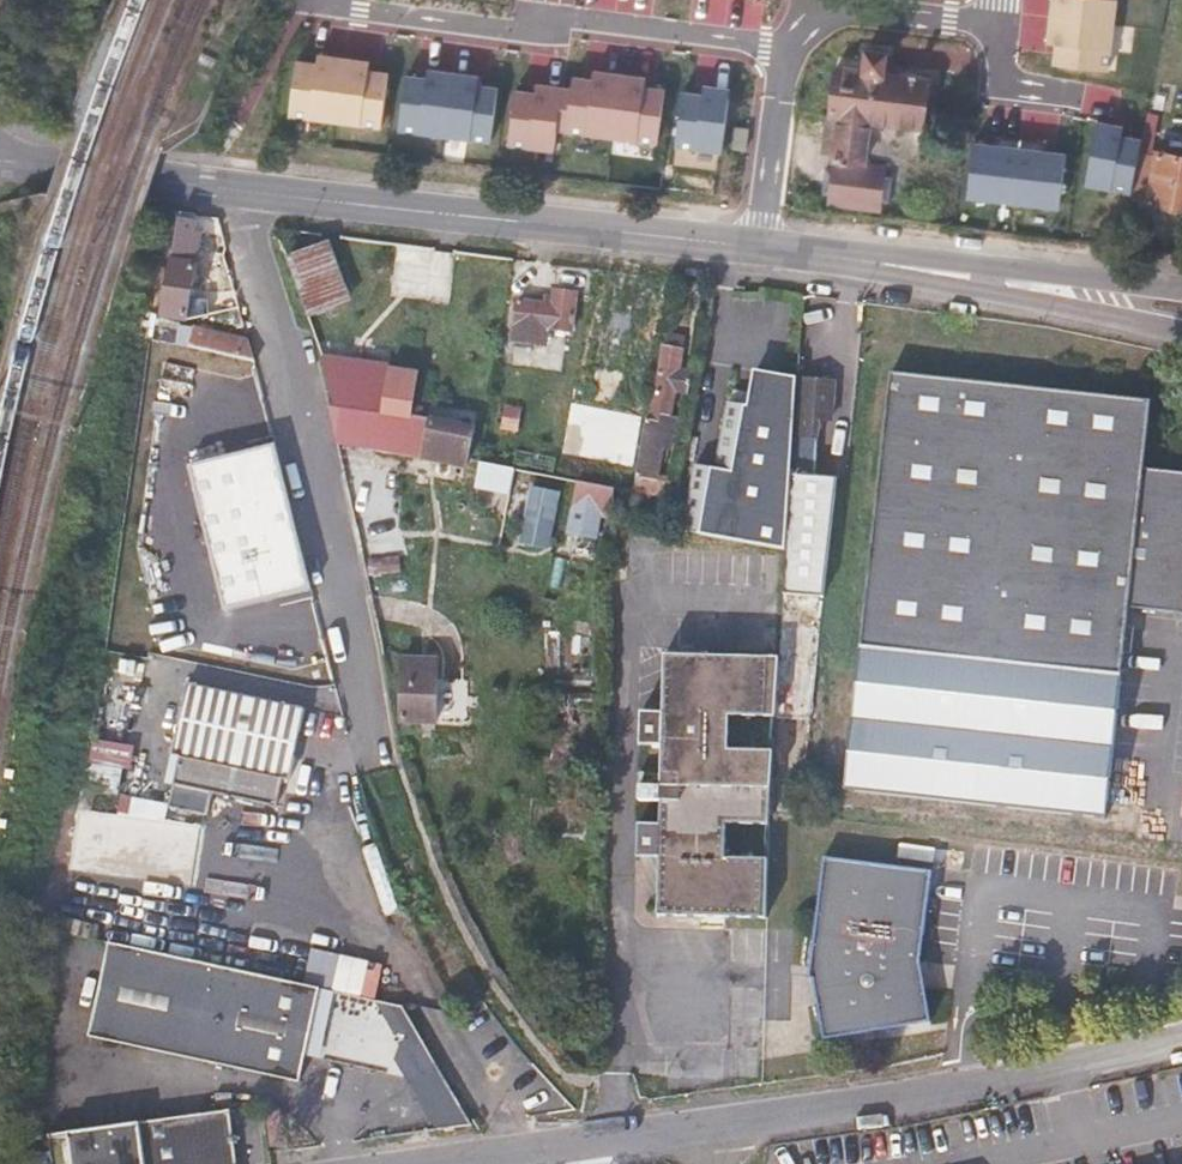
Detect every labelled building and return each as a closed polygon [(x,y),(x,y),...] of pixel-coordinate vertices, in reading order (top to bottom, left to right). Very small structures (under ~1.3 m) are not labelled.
[(1046,68),(1115,77),(1125,0),(1055,0),(1046,68)] [(294,55),(285,120),(556,156),(559,134),(726,157),(734,94),(564,71),(562,92),(294,55)] [(890,164),(868,161),(872,131),(914,136),(922,75),(832,63),(825,116),(836,118),(824,208),(883,215),(890,164)] [(1078,148),(971,135),(963,205),(1069,217),(1078,148)] [(1151,143),(1147,148),(1131,146),(1123,195),(1181,203),(1181,147),(1151,143)] [(189,300),(206,219),(173,213),(161,294),(189,300)] [(337,312),(314,252),(283,261),(306,323),(337,312)] [(570,334),(572,296),(550,294),(550,300),(537,300),(536,307),(514,304),(507,343),(542,347),(542,333),(570,334)] [(254,353),(245,324),(193,306),(190,315),(182,313),(177,328),(254,353)] [(663,478),(676,398),(686,399),(690,373),(681,372),(686,340),(661,336),(631,494),(662,500),(669,501),(672,479),(663,478)] [(1181,504),(1181,464),(1150,462),(1155,398),(893,367),(885,454),(877,535),(869,616),(866,644),(935,652),(1041,663),(1125,671),(1129,671),(1133,608),(1171,610),(1181,504)] [(402,456),(410,411),(414,379),(324,374),(328,420),(332,441),(402,456)] [(834,422),(836,384),(794,382),(794,393),(791,439),(821,441),(821,422),(834,422)] [(789,480),(791,439),(794,393),(749,385),(742,419),(721,417),(710,481),(685,478),(676,533),(783,552),(789,480)] [(463,470),(469,432),(421,423),(422,413),(410,411),(402,456),(463,470)] [(181,543),(194,459),(134,448),(119,531),(181,543)] [(529,493),(515,491),(516,474),(486,470),(480,508),(526,515),(529,493)] [(823,600),(829,527),(834,482),(789,480),(783,552),(783,598),(823,600)] [(611,509),(612,492),(576,486),(572,513),(611,518),(611,509)] [(660,516),(662,500),(631,494),(612,492),(611,509),(660,516)] [(1124,682),(1125,671),(1041,663),(935,652),(866,644),(864,650),(922,657),(1124,682)] [(1113,787),(1124,682),(922,657),(864,650),(859,710),(850,788),(955,799),(1111,815),(1113,787)] [(775,736),(779,660),(675,658),(672,763),(774,763),(775,736)] [(436,726),(437,681),(438,663),(401,662),(402,726),(436,726)] [(287,776),(301,703),(186,677),(168,748),(178,750),(173,776),(272,801),(278,774),(287,776)] [(469,727),(470,682),(437,681),(436,726),(469,727)] [(768,920),(773,821),(774,763),(672,763),(668,915),(768,920)] [(919,985),(931,872),(822,859),(810,979),(817,979),(826,1039),(933,1018),(928,984),(919,985)] [(313,1078),(336,981),(127,931),(103,1028),(313,1078)] [(392,1058),(438,1137),(467,1121),(421,1041),(392,1058)] [(242,1103),(64,1126),(67,1163),(249,1163),(242,1103)]
